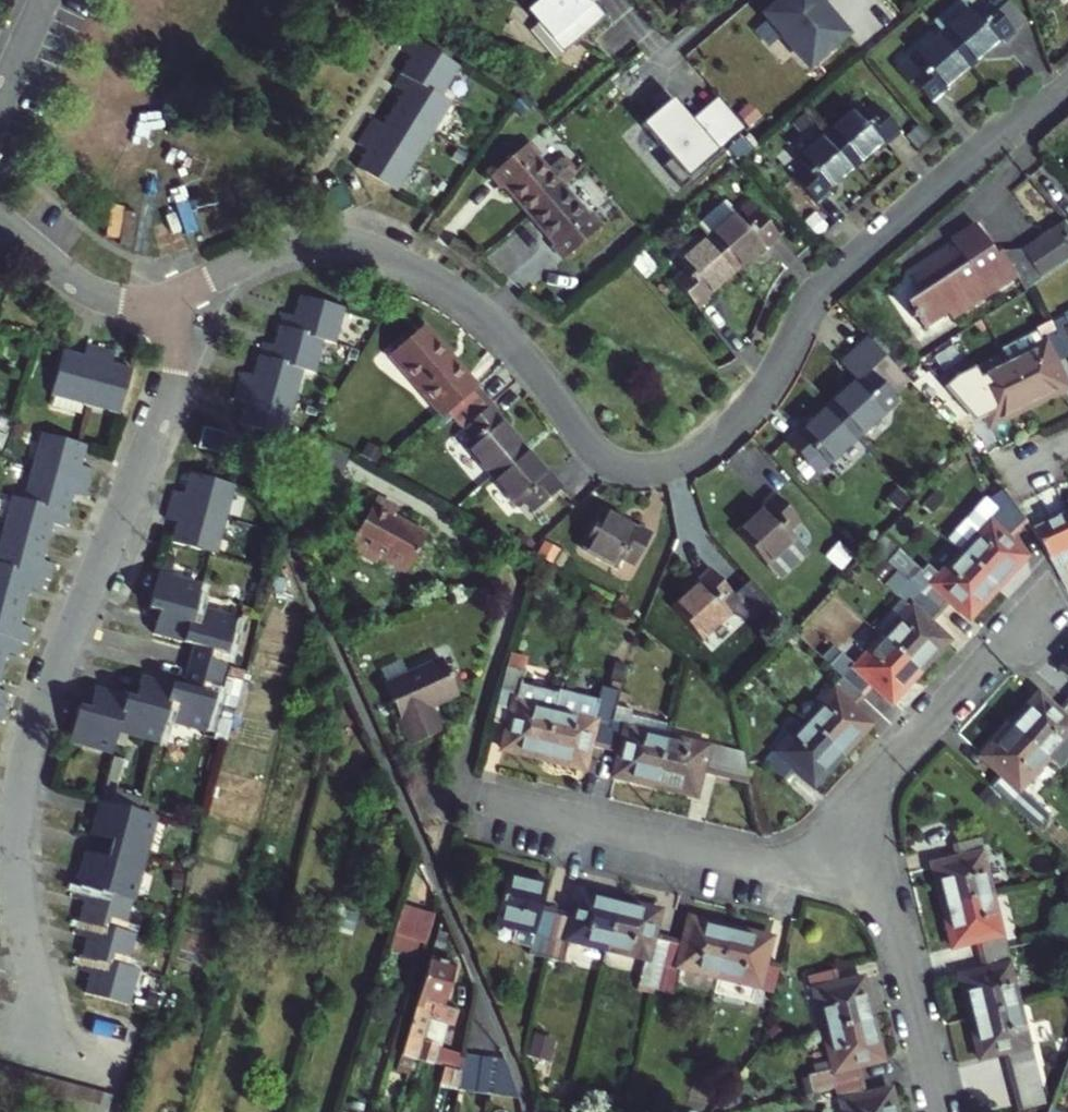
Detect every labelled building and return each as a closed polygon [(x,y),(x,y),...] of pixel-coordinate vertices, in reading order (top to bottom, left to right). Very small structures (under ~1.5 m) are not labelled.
[(527,10),(563,53),(605,16),(591,0),(589,0),(587,2),(585,0),(539,0),(527,10)] [(764,15),(809,67),(849,33),(834,15),(832,17),(818,0),(781,0),(764,15)] [(973,6),(943,33),(970,64),(1001,38),(1003,40),(1013,31),(989,3),(978,13),(973,6)] [(939,92),(970,64),(943,33),(914,58),(911,54),(896,67),(910,82),(913,80),(933,102),(942,94),(939,92)] [(358,166),(363,169),(433,52),(409,37),(401,50),(411,56),(394,85),(403,91),(385,123),(374,117),(359,143),(369,149),(358,166)] [(459,67),(433,52),(363,169),(399,190),(459,90),(449,84),(459,67)] [(718,96),(705,108),(733,140),(746,128),(718,96)] [(704,165),(733,140),(705,108),(691,119),(675,101),(662,113),(652,101),(651,102),(658,110),(641,124),(671,158),(663,165),(682,187),(706,167),(704,165)] [(858,106),(827,133),(856,165),(886,138),(888,141),(899,131),(874,104),(864,113),(858,106)] [(826,190),(856,165),(827,133),(799,158),(804,164),(792,175),(818,203),(829,193),(826,190)] [(575,168),(572,165),(570,167),(563,159),(562,158),(548,170),(538,158),(542,154),(530,142),(491,176),(502,188),(506,185),(531,214),(563,187),(577,175),(572,170),(575,168)] [(563,159),(570,167),(572,165),(573,164),(566,156),(563,159)] [(564,259),(588,238),(602,226),(591,213),(588,215),(563,187),(531,214),(556,242),(551,246),(564,259)] [(696,225),(707,237),(736,269),(766,242),(769,246),(780,237),(755,208),(745,217),(738,209),(736,212),(725,199),(696,225)] [(748,201),(738,209),(745,217),(755,208),(748,201)] [(1041,280),(1045,277),(1067,263),(1067,223),(1066,221),(1021,250),(1041,280)] [(906,303),(922,327),(945,312),(949,320),(1015,278),(999,252),(993,257),(974,227),(948,244),(952,250),(942,256),(945,260),(932,269),(929,265),(909,278),(920,294),(906,303)] [(706,295),(736,269),(707,237),(678,263),(684,270),(673,281),(697,308),(709,298),(706,295)] [(1021,250),(1005,261),(1015,278),(1024,291),(1041,280),(1021,250)] [(346,309),(301,298),(297,315),(284,312),(276,344),(263,341),(255,375),(242,372),(236,401),(246,403),(241,422),(286,434),(305,366),(317,369),(325,340),(337,344),(346,309)] [(1067,354),(1067,316),(1053,324),(1057,331),(1061,340),(1067,354)] [(391,355),(444,416),(477,388),(423,326),(391,355)] [(902,370),(868,333),(840,359),(858,379),(828,406),(857,437),(886,410),(879,403),(908,377),(902,370)] [(946,369),(975,351),(966,336),(937,354),(946,369)] [(1029,405),(1066,386),(1055,365),(1067,358),(1067,354),(1061,340),(1045,348),(1041,341),(1006,358),(1012,370),(1029,405)] [(131,367),(112,362),(115,350),(88,343),(84,355),(64,349),(53,394),(120,412),(131,367)] [(972,383),(958,391),(967,407),(980,401),(992,424),(1029,405),(1012,370),(975,389),(972,383)] [(501,415),(492,403),(464,428),(474,439),(468,444),(495,475),(526,449),(499,417),(501,415)] [(857,437),(828,406),(800,432),(798,429),(787,439),(812,466),(822,456),(828,463),(857,437)] [(225,432),(204,427),(199,449),(219,454),(225,432)] [(8,652),(20,654),(23,642),(29,643),(33,626),(22,624),(32,587),(44,589),(47,579),(51,580),(55,564),(44,560),(54,523),(65,526),(74,490),(87,493),(93,466),(82,464),(87,444),(43,433),(25,499),(14,496),(0,546),(0,682),(8,652)] [(526,449),(495,475),(519,504),(525,499),(534,510),(563,486),(553,475),(550,477),(526,449)] [(218,551),(235,486),(191,475),(186,492),(174,489),(167,517),(178,520),(173,540),(218,551)] [(1008,541),(1024,524),(1013,506),(998,484),(948,539),(960,550),(1000,587),(1026,557),(1008,541)] [(768,506),(739,533),(778,575),(805,550),(794,539),(796,537),(789,529),(800,519),(776,492),(764,502),(768,506)] [(392,505),(373,495),(345,545),(371,560),(375,554),(402,568),(422,531),(388,513),(392,505)] [(637,528),(602,510),(582,547),(617,566),(622,557),(636,564),(652,532),(639,524),(637,528)] [(1049,563),(1059,577),(1067,572),(1067,511),(1034,528),(1049,563)] [(973,616),(1000,587),(960,550),(921,592),(944,613),(955,600),(973,616)] [(701,580),(674,607),(700,635),(727,609),(723,605),(735,593),(710,566),(698,577),(701,580)] [(933,625),(944,613),(921,592),(894,568),(883,580),(910,604),(882,634),(922,670),(950,640),(933,625)] [(202,586),(158,575),(150,607),(160,609),(154,633),(195,643),(184,685),(142,674),(136,697),(96,687),(91,707),(80,705),(71,740),(114,751),(116,744),(120,729),(129,731),(161,740),(167,718),(207,728),(237,619),(196,608),(202,586)] [(895,699),(922,670),(882,634),(856,663),(839,648),(827,661),(844,677),(866,696),(877,684),(895,699)] [(507,663),(523,667),(526,655),(510,651),(507,663)] [(409,658),(385,665),(388,677),(413,671),(409,658)] [(523,667),(507,663),(490,722),(507,726),(501,750),(543,760),(560,690),(520,680),(523,667)] [(441,667),(385,692),(411,751),(439,739),(429,715),(456,702),(441,667)] [(855,708),(866,696),(844,677),(805,719),(844,755),(872,724),(855,708)] [(606,749),(612,722),(620,687),(605,683),(601,699),(560,690),(543,760),(583,769),(589,745),(606,749)] [(0,689),(0,720),(2,720),(9,692),(0,689)] [(1048,760),(1059,771),(1067,762),(1067,703),(1067,702),(1057,713),(1041,698),(1013,727),(1048,760)] [(817,785),(844,755),(805,719),(767,760),(789,780),(799,768),(817,785)] [(655,786),(667,735),(612,722),(606,749),(621,753),(616,777),(655,786)] [(990,783),(1037,827),(1049,814),(1021,787),(1048,760),(1013,727),(985,757),(1001,771),(990,783)] [(743,752),(667,735),(655,786),(694,796),(700,771),(750,783),(743,752)] [(111,775),(103,803),(112,805),(119,777),(111,775)] [(112,805),(103,803),(100,802),(92,834),(114,840),(109,857),(87,851),(75,897),(86,900),(77,934),(88,937),(79,971),(90,974),(85,993),(129,1006),(138,971),(128,968),(136,936),(125,933),(155,817),(112,805)] [(936,863),(945,904),(992,893),(978,836),(955,841),(959,858),(936,863)] [(531,952),(547,956),(559,908),(542,904),(548,883),(509,873),(497,918),(537,928),(531,952)] [(609,947),(621,902),(581,891),(575,912),(559,908),(547,956),(562,960),(569,936),(609,947)] [(1005,950),(992,893),(945,904),(955,945),(979,939),(983,955),(1005,950)] [(661,912),(621,902),(609,947),(649,957),(643,981),(658,985),(664,960),(670,936),(656,933),(661,912)] [(428,912),(403,905),(395,934),(420,941),(428,912)] [(435,914),(428,912),(420,941),(426,943),(435,914)] [(664,960),(720,975),(732,930),(693,920),(688,941),(670,936),(664,960)] [(720,975),(776,990),(782,965),(766,962),(772,941),(732,930),(720,975)] [(1019,1005),(1005,950),(983,955),(986,969),(962,975),(972,1016),(1019,1005)] [(431,957),(403,1056),(413,1059),(425,1061),(435,1063),(439,1045),(432,1043),(425,1041),(431,1019),(438,1021),(456,1025),(459,1010),(446,1007),(457,965),(431,957)] [(813,980),(827,1033),(872,1022),(863,983),(845,988),(841,973),(813,980)] [(1042,1104),(1019,1005),(972,1016),(982,1058),(1007,1053),(1020,1110),(1042,1104)] [(425,1041),(432,1043),(438,1021),(431,1019),(425,1041)] [(872,1022),(827,1033),(837,1072),(809,1079),(814,1096),(840,1090),(868,1083),(864,1067),(883,1062),(872,1022)] [(459,1084),(459,1087),(475,1090),(481,1056),(464,1053),(462,1069),(459,1084)] [(443,1065),(440,1080),(459,1084),(462,1069),(443,1065)] [(840,1090),(846,1111),(895,1111),(890,1095),(872,1099),(868,1083),(840,1090)] [(1056,1091),(1052,1102),(1050,1108),(1059,1111),(1064,1111),(1067,1098),(1067,1096),(1056,1091)]
